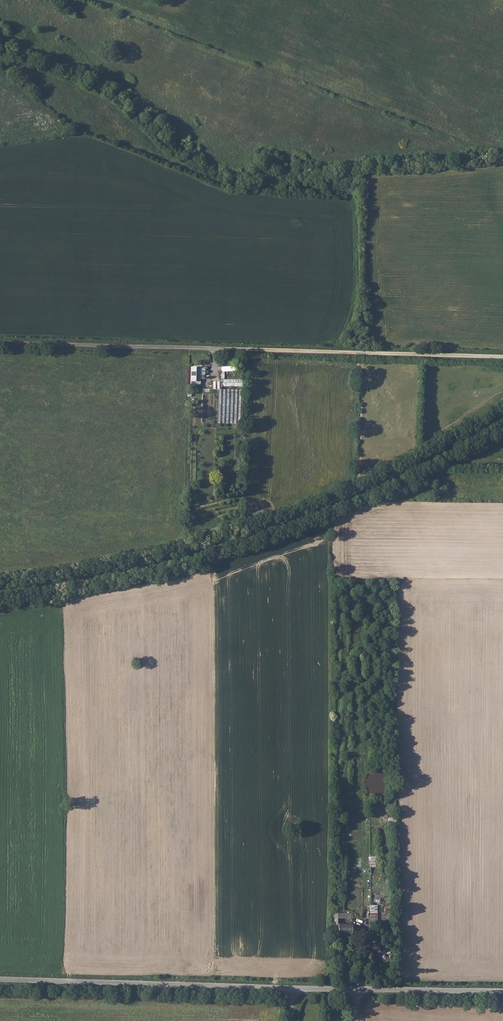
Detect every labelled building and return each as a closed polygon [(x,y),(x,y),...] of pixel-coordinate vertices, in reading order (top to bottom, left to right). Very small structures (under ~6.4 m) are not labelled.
[(233,366),(220,365),(220,379),(224,379),(224,371),(233,371),(233,366)] [(191,366),(191,380),(200,381),(200,373),(200,366),(191,366)] [(202,387),(201,422),(236,423),(236,417),(241,417),(242,389),(202,387)] [(377,905),(369,905),(369,918),(377,918),(377,905)] [(339,921),(338,931),(353,932),(354,922),(339,921)]
